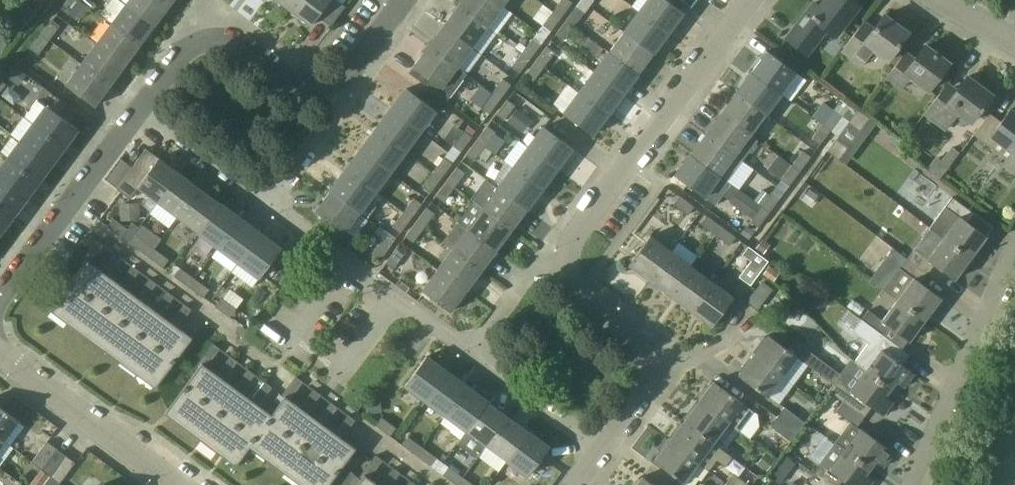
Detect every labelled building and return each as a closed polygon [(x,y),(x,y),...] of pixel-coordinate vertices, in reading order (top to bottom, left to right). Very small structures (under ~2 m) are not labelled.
[(79,0),(67,0),(61,7),(69,13),(79,0)] [(166,0),(130,0),(127,3),(156,24),(172,4),(166,0)] [(292,10),(299,0),(279,0),(292,10)] [(292,10),(312,25),(319,16),(332,26),(347,6),(338,0),(299,0),(292,10)] [(504,6),(497,0),(464,0),(461,4),(489,26),(504,6)] [(562,17),(573,3),(569,0),(563,0),(554,11),(562,17)] [(609,8),(616,0),(598,0),(609,8)] [(669,33),(685,12),(668,0),(649,0),(641,11),(669,33)] [(808,53),(817,42),(816,41),(826,27),(837,35),(860,6),(853,0),(826,0),(821,7),(816,3),(788,38),(808,53)] [(27,1),(21,2),(19,7),(23,12),(28,11),(30,6),(27,1)] [(156,24),(127,3),(112,23),(141,45),(156,24)] [(474,46),(489,26),(461,4),(446,25),(474,46)] [(578,6),(567,21),(575,27),(586,12),(578,6)] [(552,32),(562,17),(554,11),(544,26),(552,32)] [(669,33),(641,11),(625,32),(654,53),(669,33)] [(909,33),(885,15),(876,28),(865,20),(842,51),(863,66),(875,50),(888,60),(909,33)] [(41,34),(49,40),(60,26),(52,20),(41,34)] [(575,27),(567,21),(556,35),(564,41),(575,27)] [(141,45),(112,23),(97,44),(125,65),(141,45)] [(483,53),(474,46),(446,25),(430,45),(459,67),(468,73),(483,53)] [(654,53),(625,32),(610,52),(639,74),(654,53)] [(38,54),(49,40),(41,34),(30,48),(38,54)] [(532,58),(543,43),(535,37),(524,52),(532,58)] [(125,65),(97,44),(81,64),(110,86),(125,65)] [(468,73),(459,67),(430,45),(415,65),(425,73),(420,80),(447,101),(468,73)] [(930,90),(950,63),(926,45),(915,59),(906,52),(887,77),(903,88),(911,77),(930,90)] [(548,47),(537,61),(545,67),(556,52),(548,47)] [(753,72),(782,93),(792,100),(807,80),(797,73),(797,72),(769,51),(753,72)] [(522,72),(532,58),(524,52),(514,66),(522,72)] [(639,74),(610,52),(595,73),(624,94),(639,74)] [(545,67),(537,61),(526,75),(534,81),(545,67)] [(94,106),(110,86),(81,64),(65,85),(94,106)] [(19,85),(27,75),(14,65),(6,75),(19,85)] [(767,114),(782,93),(753,72),(738,93),(767,114)] [(624,94),(595,73),(580,93),(609,114),(624,94)] [(982,111),(985,108),(983,107),(993,95),(968,77),(957,91),(948,84),(925,114),(946,129),(959,112),(972,122),(981,110),(982,111)] [(494,92),(502,98),(513,84),(505,78),(494,92)] [(407,90),(392,110),(421,132),(436,112),(407,90)] [(492,113),(502,98),(494,92),(484,107),(492,113)] [(593,135),(609,114),(580,93),(565,113),(593,135)] [(752,135),(767,114),(738,93),(723,113),(752,135)] [(26,117),(35,123),(67,146),(80,129),(48,106),(48,107),(39,100),(26,117)] [(507,101),(496,115),(504,121),(515,107),(507,101)] [(812,116),(823,124),(834,111),(834,110),(833,109),(823,101),(814,114),(812,116)] [(533,119),(517,107),(507,121),(524,133),(533,119)] [(872,119),(859,109),(848,123),(862,133),(872,119)] [(974,135),(1008,160),(1006,164),(1014,171),(1014,112),(1012,109),(1002,122),(991,113),(974,135)] [(406,152),(421,132),(392,110),(377,131),(406,152)] [(823,124),(823,125),(831,131),(837,136),(848,121),(842,116),(834,111),(823,124)] [(759,140),(752,135),(723,113),(707,134),(736,155),(744,161),(759,140)] [(67,146),(35,123),(22,141),(54,164),(67,146)] [(465,129),(464,131),(472,137),(476,131),(469,125),(465,129)] [(831,131),(823,125),(812,139),(820,145),(831,131)] [(487,127),(476,142),(485,147),(495,133),(487,127)] [(528,148),(557,170),(572,149),(543,128),(528,148)] [(391,172),(406,152),(377,131),(362,151),(391,172)] [(461,151),(472,137),(464,131),(453,146),(461,151)] [(744,161),(736,155),(707,134),(692,155),(721,176),(728,182),(744,161)] [(851,147),(838,137),(827,151),(841,161),(851,147)] [(54,164),(22,141),(9,158),(40,182),(54,164)] [(485,147),(476,142),(466,156),(474,162),(485,147)] [(939,180),(960,153),(952,146),(942,160),(936,156),(926,169),(939,180)] [(557,170),(528,148),(513,168),(542,190),(557,170)] [(376,192),(391,172),(362,151),(347,171),(376,192)] [(804,151),(793,165),(801,171),(812,157),(804,151)] [(9,158),(1,153),(0,154),(0,179),(27,199),(40,182),(9,158)] [(721,176),(692,155),(677,176),(706,197),(721,176)] [(107,179),(118,187),(134,167),(122,158),(107,179)] [(138,187),(159,202),(180,173),(160,158),(149,173),(136,163),(134,167),(118,187),(118,188),(130,199),(138,187)] [(434,174),(442,180),(452,165),(444,159),(434,174)] [(542,190),(513,168),(506,162),(490,183),(527,210),(542,190)] [(801,171),(793,165),(783,180),(791,186),(801,171)] [(457,167),(447,182),(455,188),(466,173),(457,167)] [(361,212),(376,192),(347,171),(332,191),(361,212)] [(180,173),(159,202),(179,217),(201,188),(180,173)] [(431,194),(442,180),(434,174),(423,188),(431,194)] [(0,179),(0,206),(14,217),(27,199),(0,179)] [(455,188),(447,182),(436,196),(444,202),(455,188)] [(527,210),(490,183),(475,203),(476,204),(512,230),(527,210)] [(201,188),(179,217),(200,232),(221,203),(201,188)] [(812,204),(818,194),(810,188),(803,199),(812,204)] [(763,189),(754,201),(761,206),(769,194),(763,189)] [(361,212),(332,191),(317,211),(346,232),(361,212)] [(774,192),(763,207),(771,213),(782,198),(774,192)] [(695,207),(681,196),(675,204),(689,215),(695,207)] [(930,228),(944,238),(971,258),(987,237),(967,222),(974,212),(953,197),(930,228)] [(405,213),(413,218),(423,204),(415,198),(405,213)] [(762,206),(752,199),(743,211),(753,218),(762,206)] [(221,203),(200,232),(220,247),(221,246),(241,218),(221,203)] [(512,230),(476,204),(461,224),(468,229),(497,251),(512,230)] [(0,206),(0,233),(1,234),(14,217),(0,206)] [(428,207),(417,222),(425,228),(436,213),(428,207)] [(771,213),(763,207),(752,221),(760,227),(771,213)] [(402,233),(413,218),(405,213),(394,227),(402,233)] [(702,224),(716,235),(722,227),(708,216),(702,224)] [(133,222),(128,229),(114,218),(108,226),(129,242),(140,227),(133,222)] [(241,218),(221,246),(220,247),(240,262),(262,234),(241,218)] [(425,228),(417,222),(406,236),(414,242),(425,228)] [(497,251),(468,229),(461,224),(459,222),(444,242),(453,249),(482,271),(497,251)] [(755,231),(748,226),(742,233),(749,238),(755,231)] [(722,227),(716,235),(731,245),(737,237),(722,227)] [(148,229),(141,238),(156,249),(163,240),(148,229)] [(156,249),(141,238),(135,234),(129,242),(150,257),(156,249)] [(282,249),(262,234),(240,262),(261,278),(282,249)] [(651,280),(672,251),(651,236),(630,265),(651,280)] [(771,243),(762,237),(756,246),(764,252),(771,243)] [(915,248),(908,258),(929,274),(935,264),(956,279),(971,258),(944,238),(929,259),(915,248)] [(374,253),(382,259),(393,245),(385,239),(374,253)] [(71,282),(54,305),(56,307),(72,318),(105,274),(102,272),(92,264),(106,245),(99,240),(85,259),(87,261),(71,282)] [(883,285),(908,256),(896,246),(871,275),(883,285)] [(743,255),(752,261),(758,253),(749,247),(743,255)] [(405,254),(397,248),(387,263),(395,269),(405,254)] [(156,249),(150,257),(164,268),(170,260),(156,249)] [(482,271),(453,249),(438,270),(467,291),(482,271)] [(672,251),(651,280),(671,295),(693,266),(672,251)] [(116,253),(102,272),(105,274),(72,318),(74,319),(90,331),(123,286),(120,284),(109,277),(123,258),(116,253)] [(769,261),(758,253),(752,261),(740,277),(752,285),(769,261)] [(884,289),(899,299),(926,319),(942,298),(922,283),(929,274),(908,258),(907,258),(884,289)] [(781,272),(770,265),(763,274),(774,282),(781,272)] [(90,331),(91,332),(107,344),(140,299),(137,297),(127,290),(141,271),(133,266),(120,284),(123,286),(90,331)] [(693,266),(671,295),(692,311),(714,282),(693,266)] [(176,276),(190,287),(196,279),(182,268),(176,276)] [(452,311),(467,291),(438,270),(423,290),(452,311)] [(151,279),(137,297),(140,299),(107,344),(109,345),(125,357),(158,312),(155,310),(144,302),(158,284),(151,279)] [(196,279),(190,287),(205,298),(211,290),(196,279)] [(735,297),(714,282),(692,311),(713,326),(735,297)] [(168,291),(155,310),(158,312),(125,357),(126,358),(142,370),(175,325),(172,323),(162,315),(175,297),(168,291)] [(758,310),(765,301),(753,292),(746,302),(758,310)] [(237,309),(222,298),(217,306),(231,317),(237,309)] [(870,310),(863,319),(883,335),(884,334),(890,326),(910,341),(926,319),(899,299),(884,320),(870,310)] [(172,323),(175,325),(142,370),(143,371),(159,382),(161,384),(194,338),(192,337),(179,328),(193,309),(186,304),(172,323)] [(883,335),(863,319),(855,329),(869,339),(854,361),(867,371),(892,389),(897,382),(905,388),(915,373),(905,366),(913,355),(884,334),(883,335)] [(795,339),(788,349),(769,335),(754,355),(783,377),(798,356),(814,369),(835,384),(842,375),(841,374),(795,339)] [(220,376),(218,375),(207,367),(221,349),(214,343),(200,362),(202,364),(170,408),(171,410),(187,421),(220,376)] [(783,377),(754,355),(739,375),(768,397),(783,377)] [(218,375),(220,376),(187,421),(188,422),(204,434),(237,389),(235,388),(225,380),(239,362),(231,356),(218,375)] [(427,400),(448,371),(429,357),(428,356),(407,385),(427,400)] [(865,417),(872,407),(884,416),(894,401),(887,396),(892,389),(867,371),(854,361),(852,360),(841,374),(842,375),(835,384),(830,391),(844,401),(865,417)] [(255,402),(253,401),(243,393),(256,374),(249,369),(235,388),(237,389),(204,434),(206,435),(222,447),(255,402)] [(448,371),(427,400),(447,415),(468,387),(448,371)] [(272,415),(253,441),(254,443),(270,454),(304,410),(299,407),(288,400),(302,381),(295,376),(289,384),(281,395),(286,397),(272,415)] [(698,400),(729,423),(739,431),(754,411),(715,381),(712,384),(711,383),(698,400)] [(253,401),(255,402),(222,447),(223,448),(239,460),(241,461),(251,448),(254,443),(253,441),(272,415),(260,406),(273,387),(266,382),(253,401)] [(468,387),(447,415),(443,421),(455,430),(453,433),(461,439),(468,430),(489,402),(468,387)] [(320,394),(312,388),(299,407),(304,410),(270,454),(272,455),(288,467),(321,423),(316,420),(306,412),(320,394)] [(18,416),(26,405),(13,396),(5,406),(18,416)] [(383,412),(381,400),(367,401),(368,414),(383,412)] [(714,443),(729,423),(698,400),(685,417),(687,419),(685,421),(714,443)] [(330,401),(316,420),(321,423),(288,467),(289,468),(305,480),(339,436),(333,433),(323,425),(337,406),(330,401)] [(858,427),(865,417),(844,401),(837,411),(858,427)] [(461,439),(459,442),(480,457),(487,447),(509,417),(489,402),(468,430),(461,439)] [(5,440),(20,420),(0,406),(0,436),(5,440)] [(785,407),(778,417),(799,432),(806,423),(785,407)] [(339,436),(305,480),(306,481),(312,484),(329,484),(356,449),(341,438),(354,419),(347,414),(333,433),(339,436)] [(377,425),(391,436),(397,428),(383,417),(377,425)] [(509,417),(487,447),(508,461),(530,432),(509,417)] [(792,442),(799,432),(778,417),(771,426),(792,442)] [(734,457),(714,443),(685,421),(683,423),(681,422),(668,439),(710,470),(711,471),(718,460),(727,467),(734,457)] [(862,429),(847,450),(872,468),(877,461),(884,467),(895,453),(862,429)] [(549,446),(530,432),(508,461),(528,477),(550,447),(549,446)] [(418,455),(424,447),(409,437),(403,445),(418,455)] [(668,439),(656,456),(658,458),(656,461),(684,482),(682,484),(694,484),(693,484),(698,477),(702,481),(710,470),(668,439)] [(33,462),(42,469),(58,449),(48,442),(33,462)] [(872,468),(847,450),(836,442),(820,463),(822,464),(815,474),(830,484),(840,484),(844,480),(850,484),(871,484),(874,481),(867,475),(872,468)] [(424,447),(418,455),(432,466),(438,458),(424,447)] [(58,449),(42,469),(52,476),(67,455),(58,449)] [(767,471),(776,459),(766,452),(757,463),(767,471)] [(368,478),(382,460),(375,454),(359,477),(362,479),(358,484),(378,484),(368,478)] [(67,455),(52,476),(61,483),(77,462),(67,455)] [(785,455),(778,464),(779,464),(783,468),(790,468),(794,462),(785,455)] [(392,467),(379,484),(390,484),(400,472),(392,467)] [(464,477),(450,467),(444,475),(458,484),(464,477)] [(362,479),(359,477),(349,469),(336,484),(358,484),(362,479)] [(744,480),(735,473),(726,484),(741,484),(744,480)] [(815,474),(808,483),(806,482),(803,484),(830,484),(815,474)] [(634,484),(655,484),(644,477),(641,480),(639,478),(634,484)]
